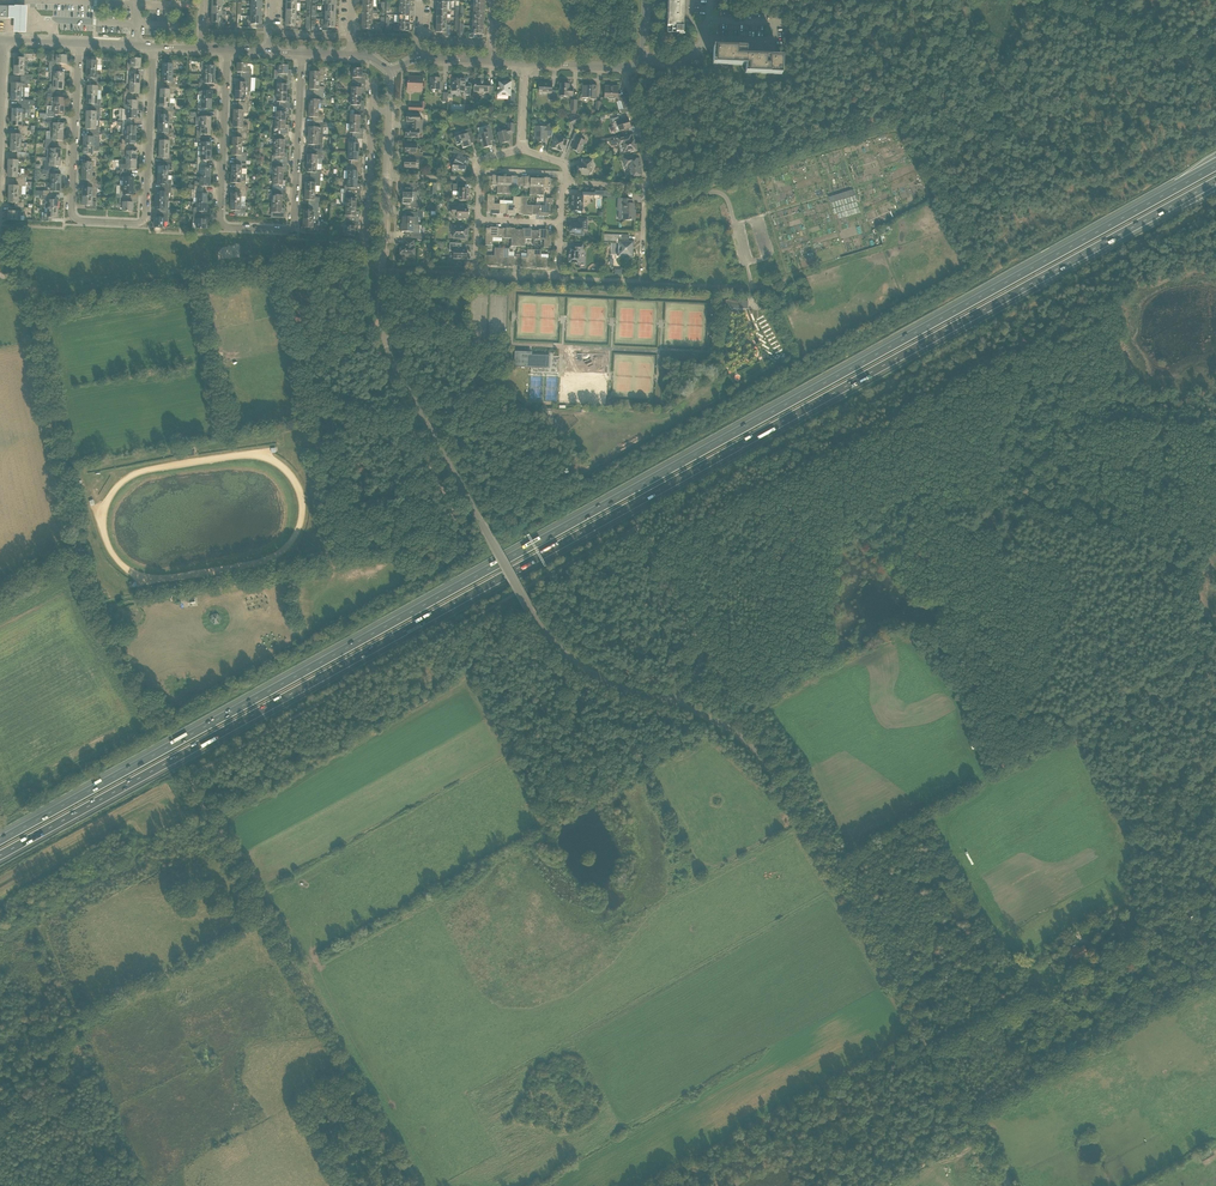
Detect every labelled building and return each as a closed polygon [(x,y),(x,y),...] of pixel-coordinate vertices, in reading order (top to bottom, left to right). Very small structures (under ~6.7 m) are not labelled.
[(667,31),(669,32),(670,33),(672,33),(672,30),(676,30),(676,33),(680,33),(680,34),(683,34),(684,27),(681,27),(682,0),(669,0),(668,21),(667,31)] [(437,2),(437,5),(436,4),(436,9),(447,10),(451,10),(451,5),(451,1),(447,1),(447,2),(437,2)] [(10,18),(10,6),(0,6),(0,18),(10,18)] [(14,7),(9,7),(8,19),(13,19),(13,33),(26,33),(27,6),(14,6),(14,7)] [(373,7),(363,6),(363,14),(373,14),(377,14),(377,11),(373,11),(373,7)] [(212,7),(212,14),(226,15),(226,12),(222,12),(222,7),(212,7)] [(399,8),(399,15),(410,16),(410,8),(399,8)] [(261,9),(252,9),(251,16),(261,17),(261,9)] [(447,10),(436,9),(435,14),(437,14),(437,17),(447,18),(447,10)] [(287,10),(286,18),(300,18),(300,15),(296,15),(296,11),(287,10)] [(226,15),(212,14),(212,22),(215,22),(215,26),(224,27),(224,23),(225,18),(226,18),(226,15)] [(399,15),(399,23),(409,23),(410,16),(399,15)] [(261,17),(251,16),(248,16),(248,28),(256,28),(256,24),(261,24),(262,24),(262,20),(261,20),(261,17)] [(447,18),(437,17),(436,25),(446,25),(447,18)] [(300,18),(286,18),(286,25),(290,26),(290,30),(298,30),(298,26),(296,26),(296,21),(299,22),(300,18)] [(335,20),(321,19),(321,22),(323,22),(323,27),(322,31),(331,31),(331,28),(335,28),(335,20)] [(372,22),(362,21),(362,29),(372,29),(372,22)] [(396,23),(395,27),(394,27),(393,30),(409,31),(409,23),(399,23),(396,23)] [(446,25),(436,25),(436,32),(440,32),(439,36),(449,37),(449,33),(446,32),(446,25)] [(469,35),(469,38),(480,38),(480,34),(483,34),(484,27),(473,26),(473,34),(471,34),(469,35)] [(746,57),(746,56),(747,49),(746,49),(733,49),(734,48),(734,45),(734,46),(723,46),(717,46),(717,47),(714,47),(714,48),(713,48),(713,63),(746,65),(746,57)] [(15,66),(25,67),(28,67),(28,59),(32,59),(32,54),(24,54),(23,58),(15,58),(15,66)] [(746,57),(746,65),(745,72),(746,72),(782,74),(783,59),(782,59),(782,58),(766,58),(767,54),(766,54),(766,55),(755,55),(750,55),(750,56),(746,56),(746,57)] [(66,64),(67,56),(49,55),(48,62),(49,63),(49,68),(56,68),(56,64),(66,64)] [(87,61),(87,69),(97,70),(97,65),(101,65),(101,57),(93,57),(93,61),(87,61)] [(127,63),(127,71),(135,71),(135,68),(141,68),(141,59),(131,58),(131,63),(127,63)] [(163,64),(163,73),(173,73),(173,68),(177,69),(177,60),(169,60),(169,64),(163,64)] [(205,74),(215,75),(215,66),(209,66),(210,62),(202,62),(201,70),(205,70),(205,74)] [(242,78),(251,78),(251,74),(252,70),(247,70),(247,64),(237,63),(237,72),(243,72),(242,78)] [(283,79),(291,80),(291,72),(288,72),(288,66),(278,65),(278,70),(274,70),(274,79),(283,79)] [(25,67),(15,66),(14,75),(23,75),(22,79),(30,80),(33,80),(33,75),(28,75),(28,71),(24,71),(25,67)] [(310,72),(310,81),(320,81),(324,81),(324,75),(325,75),(325,67),(317,67),(317,72),(310,72)] [(56,68),(49,68),(49,72),(51,73),(51,76),(54,76),(54,81),(64,81),(64,73),(56,72),(56,68)] [(352,83),(355,83),(365,83),(366,75),(362,75),(362,69),(353,68),(352,83)] [(97,70),(87,69),(87,78),(93,78),(92,82),(102,83),(102,75),(97,74),(97,70)] [(135,71),(127,71),(126,84),(130,84),(140,84),(140,76),(135,76),(135,71)] [(173,73),(163,73),(163,81),(168,82),(168,86),(176,86),(176,84),(176,78),(172,78),(173,73)] [(199,82),(199,87),(208,87),(208,83),(214,84),(215,75),(205,74),(205,79),(201,79),(201,83),(199,82)] [(408,77),(408,90),(422,90),(422,77),(418,77),(418,79),(415,78),(414,77),(408,77)] [(236,82),(236,91),(245,92),(246,86),(250,86),(251,78),(242,78),(242,83),(236,82)] [(431,78),(430,84),(431,84),(431,90),(442,90),(442,82),(440,82),(440,78),(431,78)] [(466,95),(470,95),(471,87),(465,86),(465,79),(460,79),(459,78),(458,79),(453,79),(452,91),(467,91),(466,95)] [(30,80),(22,79),(22,84),(12,83),(12,92),(25,92),(25,88),(28,88),(28,84),(30,84),(30,80)] [(291,80),(283,79),(283,85),(278,84),(277,93),(287,93),(287,88),(291,88),(291,80)] [(474,81),(474,92),(488,93),(488,98),(493,98),(493,86),(489,86),(489,81),(484,81),(483,80),(481,80),(481,81),(474,81)] [(64,81),(54,81),(54,85),(51,85),(51,89),(48,88),(48,93),(55,94),(55,89),(63,89),(64,81)] [(320,81),(310,81),(309,89),(316,89),(316,95),(324,95),(324,87),(319,87),(320,81)] [(510,104),(515,104),(515,93),(511,93),(511,81),(504,81),(504,82),(499,82),(499,88),(497,88),(497,95),(510,96),(510,104)] [(102,83),(92,82),(94,82),(94,86),(88,86),(88,95),(97,95),(98,91),(101,91),(102,83)] [(355,88),(352,88),(351,89),(351,91),(352,91),(351,96),(361,97),(361,91),(365,91),(365,83),(355,83),(355,88)] [(539,93),(549,94),(549,100),(555,101),(556,91),(552,91),(552,83),(539,83),(539,93)] [(140,84),(130,84),(130,89),(126,88),(126,92),(124,92),(124,96),(132,97),(132,93),(139,93),(140,84)] [(559,89),(559,96),(569,96),(573,96),(573,88),(569,88),(569,84),(561,84),(561,89),(559,89)] [(583,86),(582,98),(588,98),(588,99),(596,100),(597,85),(592,85),(592,86),(583,86)] [(176,86),(168,86),(168,90),(160,89),(160,98),(170,99),(170,94),(174,94),(174,91),(176,91),(176,86)] [(629,112),(628,108),(625,97),(622,97),(621,94),(618,94),(619,86),(605,86),(604,98),(607,98),(608,99),(614,99),(615,98),(618,98),(619,101),(620,101),(621,102),(623,109),(620,110),(621,113),(629,112)] [(208,87),(199,87),(198,95),(202,95),(202,100),(212,100),(212,92),(207,91),(207,88),(208,88),(208,87)] [(245,92),(236,91),(235,100),(241,100),(241,105),(249,106),(251,106),(252,102),(250,101),(250,97),(250,92),(245,92)] [(25,92),(12,92),(11,100),(22,100),(21,105),(30,105),(34,105),(34,101),(29,101),(25,100),(25,92)] [(55,94),(48,93),(48,98),(52,98),(52,102),(55,102),(55,106),(65,107),(65,98),(55,98),(55,94)] [(287,93),(277,93),(277,102),(282,102),(282,107),(290,107),(290,99),(287,99),(287,93)] [(97,95),(88,95),(87,104),(93,104),(93,108),(101,108),(101,100),(97,100),(97,95)] [(324,95),(316,95),(315,100),(310,100),(309,108),(319,109),(324,109),(324,99),(324,95)] [(132,97),(124,96),(124,105),(128,105),(127,109),(137,110),(138,101),(132,101),(132,97)] [(351,96),(351,105),(349,107),(349,110),(364,111),(364,103),(361,103),(361,97),(351,96)] [(170,99),(160,98),(160,107),(165,107),(165,111),(173,112),(173,103),(170,103),(170,99)] [(198,105),(198,113),(206,113),(206,109),(211,109),(212,100),(202,100),(202,105),(198,105)] [(421,102),(421,106),(409,105),(409,110),(425,111),(425,102),(421,102)] [(13,109),(12,117),(21,118),(26,118),(26,110),(30,110),(30,105),(21,105),(21,109),(13,109)] [(249,106),(241,105),(240,110),(234,110),(234,119),(244,119),(244,113),(249,114),(249,106)] [(40,113),(40,118),(47,119),(54,119),(54,115),(64,115),(65,107),(55,106),(52,106),(51,106),(51,110),(50,111),(47,111),(47,114),(40,113)] [(276,112),(276,121),(286,121),(286,115),(289,115),(290,107),(282,107),(277,107),(277,112),(276,112)] [(101,108),(93,108),(92,112),(87,111),(86,120),(96,121),(100,121),(100,116),(101,108)] [(319,109),(309,108),(309,117),(315,117),(315,122),(323,123),(323,115),(319,114),(319,109)] [(123,119),(123,122),(131,122),(131,118),(137,119),(137,110),(127,109),(124,109),(123,114),(123,119)] [(364,111),(349,110),(354,111),(354,115),(351,115),(350,124),(360,124),(360,119),(364,119),(364,111)] [(173,112),(165,111),(165,115),(159,115),(159,124),(169,124),(169,120),(173,120),(173,112)] [(197,120),(196,120),(196,125),(201,126),(211,126),(211,117),(205,117),(206,113),(198,113),(197,120)] [(413,122),(413,126),(423,126),(423,120),(420,119),(420,114),(407,114),(406,122),(413,122)] [(580,118),(572,115),(569,123),(577,126),(580,118)] [(12,117),(12,126),(20,126),(20,130),(27,131),(28,126),(25,126),(25,123),(21,122),(21,118),(12,117)] [(618,117),(611,119),(613,126),(615,133),(620,132),(619,130),(631,127),(628,118),(620,121),(618,117)] [(54,119),(47,119),(46,123),(48,123),(48,126),(50,128),(50,132),(54,132),(63,132),(64,124),(54,124),(54,119)] [(244,119),(234,119),(233,127),(240,128),(239,133),(248,133),(248,125),(244,125),(244,119)] [(96,121),(86,120),(86,129),(92,129),(91,133),(100,134),(100,125),(100,121),(96,121)] [(276,121),(276,129),(274,129),(274,134),(275,135),(275,134),(289,135),(289,127),(285,127),(286,121),(276,121)] [(131,122),(123,122),(123,130),(126,130),(126,135),(136,135),(136,126),(131,126),(131,122)] [(309,127),(308,136),(318,136),(323,137),(323,131),(323,128),(326,128),(327,123),(323,123),(315,122),(315,127),(313,127),(309,127)] [(514,133),(514,124),(508,123),(508,129),(502,130),(502,132),(498,133),(500,143),(509,141),(508,135),(514,133)] [(169,124),(159,124),(159,133),(166,133),(166,137),(173,137),(177,137),(177,136),(176,135),(174,135),(174,133),(172,133),(172,129),(168,129),(169,124)] [(360,124),(350,124),(350,133),(355,133),(355,138),(363,138),(363,130),(360,130),(360,124)] [(536,125),(536,127),(535,127),(534,142),(545,143),(545,136),(552,137),(554,126),(548,125),(548,127),(541,127),(541,125),(536,125)] [(211,126),(201,126),(201,130),(197,130),(197,138),(205,138),(205,135),(210,135),(211,126)] [(422,133),(423,126),(413,126),(413,130),(406,129),(405,137),(419,138),(419,133),(422,133)] [(461,144),(462,148),(472,145),(471,144),(476,142),(471,128),(464,130),(465,134),(454,137),(457,145),(461,144)] [(490,141),(494,140),(490,128),(483,129),(484,133),(478,135),(480,142),(481,142),(482,148),(492,146),(490,141)] [(12,134),(11,143),(21,143),(21,139),(25,139),(25,135),(30,136),(30,131),(27,131),(20,130),(20,135),(12,134)] [(46,139),(46,144),(53,145),(53,140),(63,141),(63,132),(54,132),(50,132),(50,140),(46,139)] [(575,132),(572,139),(575,141),(572,149),(577,151),(577,150),(580,151),(579,152),(583,154),(583,153),(581,152),(585,141),(577,137),(579,134),(575,132)] [(100,134),(91,133),(91,137),(84,137),(84,146),(94,146),(100,146),(100,138),(99,138),(100,134)] [(248,133),(239,133),(239,138),(233,138),(232,146),(243,147),(243,141),(247,141),(248,133)] [(275,134),(275,135),(275,140),(271,139),(274,145),(275,145),(275,148),(284,149),(285,143),(288,143),(289,135),(275,134)] [(122,139),(122,144),(120,144),(120,146),(120,147),(130,148),(130,144),(135,144),(136,135),(126,135),(126,139),(122,139)] [(308,136),(308,145),(314,145),(314,150),(322,150),(322,148),(323,142),(323,137),(318,136),(308,136)] [(635,144),(634,140),(630,141),(629,138),(627,138),(626,136),(618,138),(618,136),(610,138),(612,146),(622,144),(623,152),(630,151),(630,152),(637,151),(636,144),(635,144)] [(160,141),(159,149),(169,150),(169,145),(173,145),(173,137),(166,137),(165,141),(160,141)] [(206,139),(205,138),(197,138),(196,143),(198,143),(198,147),(202,147),(201,151),(211,152),(212,143),(206,143),(206,139)] [(349,143),(349,152),(359,152),(359,146),(362,146),(363,138),(355,138),(354,143),(349,143)] [(558,138),(555,139),(553,148),(557,150),(557,149),(563,150),(565,144),(566,144),(567,139),(562,138),(562,139),(558,138)] [(11,143),(11,151),(19,152),(19,156),(26,156),(27,150),(25,148),(24,148),(24,143),(21,143),(11,143)] [(53,145),(46,144),(45,149),(48,149),(48,153),(51,153),(51,157),(60,158),(61,149),(52,149),(53,145)] [(414,156),(423,157),(423,153),(420,153),(421,149),(417,149),(417,145),(405,144),(405,152),(414,152),(414,156)] [(94,146),(84,146),(83,154),(89,155),(89,158),(97,159),(97,151),(93,151),(94,146)] [(243,147),(232,146),(232,155),(238,155),(238,160),(246,161),(247,153),(243,153),(243,147)] [(130,148),(120,147),(120,152),(123,152),(123,155),(127,156),(127,160),(136,161),(137,152),(130,152),(130,148)] [(284,149),(275,148),(274,157),(279,157),(279,162),(287,163),(288,155),(284,154),(284,149)] [(169,150),(159,149),(159,158),(165,158),(164,162),(172,163),(173,155),(169,154),(169,150)] [(451,164),(452,165),(452,171),(466,172),(466,166),(464,166),(464,165),(464,164),(466,159),(462,157),(464,154),(458,151),(454,149),(452,152),(458,155),(455,160),(454,159),(453,159),(451,160),(450,162),(450,163),(451,164)] [(322,150),(314,150),(314,155),(308,155),(307,164),(317,164),(322,164),(322,159),(322,153),(322,150)] [(197,156),(197,164),(205,164),(205,160),(211,161),(211,152),(201,151),(201,156),(197,156)] [(359,152),(349,152),(349,160),(352,160),(351,166),(362,166),(362,158),(358,158),(359,152)] [(642,174),(641,169),(642,168),(640,158),(634,159),(633,155),(623,157),(625,166),(625,169),(628,168),(630,176),(636,175),(636,176),(641,175),(641,174),(642,174)] [(26,156),(19,156),(19,160),(9,160),(8,168),(18,169),(18,164),(21,164),(22,161),(26,161),(26,156)] [(423,157),(414,156),(414,160),(404,160),(404,167),(416,168),(416,163),(420,164),(420,160),(422,161),(423,157)] [(45,165),(44,170),(51,170),(52,167),(56,167),(56,166),(60,166),(60,158),(51,157),(46,157),(46,161),(45,161),(45,165)] [(82,171),(92,171),(98,172),(98,166),(96,166),(97,159),(89,158),(88,162),(83,162),(82,171)] [(121,171),(121,173),(129,173),(129,169),(136,169),(136,161),(127,160),(127,165),(123,165),(123,168),(121,168),(121,171)] [(246,161),(238,160),(238,166),(232,165),(232,174),(246,175),(247,164),(246,164),(246,161)] [(592,171),(592,160),(582,160),(582,166),(578,165),(577,174),(588,175),(589,170),(592,171)] [(159,166),(158,175),(168,175),(168,171),(172,171),(172,163),(164,162),(164,167),(159,166)] [(271,170),(274,170),(273,176),(283,176),(283,170),(287,171),(287,163),(279,162),(272,162),(271,170)] [(205,164),(197,164),(197,172),(200,172),(200,177),(210,177),(210,169),(205,168),(205,164)] [(317,164),(307,164),(307,172),(313,173),(312,178),(321,178),(321,174),(321,175),(322,170),(317,170),(317,164)] [(362,166),(351,166),(347,166),(347,171),(348,171),(348,179),(357,180),(358,174),(361,174),(362,166)] [(8,168),(8,177),(18,177),(18,182),(25,182),(25,175),(24,174),(21,174),(21,173),(21,169),(18,169),(8,168)] [(44,170),(43,170),(43,175),(46,175),(46,178),(52,179),(51,183),(61,183),(61,175),(51,175),(51,170),(44,170)] [(92,171),(82,171),(82,180),(89,180),(89,184),(97,184),(97,180),(96,180),(96,176),(92,176),(92,171)] [(121,173),(120,185),(134,186),(134,177),(128,177),(129,173),(121,173)] [(246,175),(232,174),(231,183),(238,183),(237,188),(246,189),(246,175)] [(168,175),(158,175),(158,184),(163,184),(163,188),(171,188),(172,180),(168,180),(168,175)] [(504,194),(505,177),(501,177),(501,175),(495,175),(495,176),(488,176),(488,185),(497,186),(497,193),(504,194)] [(283,176),(273,176),(273,185),(273,190),(286,190),(286,182),(283,182),(283,176)] [(505,177),(504,194),(511,194),(512,186),(518,186),(521,187),(521,178),(515,177),(515,176),(509,176),(508,177),(505,177)] [(194,185),(194,189),(202,190),(202,186),(210,186),(210,177),(200,177),(200,182),(195,181),(194,185)] [(521,178),(521,187),(530,187),(530,195),(537,195),(538,178),(534,178),(534,177),(528,177),(528,178),(521,178)] [(538,178),(537,195),(544,195),(544,188),(554,188),(554,179),(547,179),(547,177),(541,177),(541,179),(538,178)] [(306,183),(305,191),(315,192),(315,186),(320,186),(321,178),(312,178),(312,183),(306,183)] [(348,179),(347,185),(346,185),(344,186),(344,193),(345,193),(360,194),(361,186),(357,186),(357,180),(348,179)] [(9,186),(9,194),(22,194),(22,186),(26,187),(26,182),(25,182),(18,182),(18,186),(9,186)] [(43,191),(43,195),(50,196),(51,191),(61,192),(61,183),(51,183),(51,187),(48,187),(48,191),(43,191)] [(419,192),(417,192),(418,183),(408,183),(407,187),(406,188),(403,188),(403,196),(419,197),(419,192)] [(97,192),(97,184),(89,184),(89,188),(83,188),(83,196),(93,197),(97,197),(97,192)] [(464,184),(453,184),(453,191),(459,191),(458,195),(459,195),(459,200),(469,201),(470,189),(464,188),(464,184)] [(134,186),(120,185),(120,198),(127,198),(128,194),(133,195),(134,186)] [(156,192),(155,201),(165,201),(165,196),(169,196),(169,193),(171,193),(171,188),(163,188),(163,192),(156,192)] [(231,193),(231,202),(241,202),(242,196),(246,197),(246,192),(246,189),(237,188),(237,193),(231,193)] [(192,190),(191,198),(198,198),(197,202),(207,203),(208,194),(202,194),(202,190),(194,189),(194,190),(192,190)] [(273,190),(272,204),(282,204),(282,198),(286,198),(286,190),(273,190)] [(853,196),(851,190),(833,196),(835,201),(853,196)] [(315,192),(305,191),(305,200),(311,200),(310,205),(319,206),(319,202),(320,198),(315,197),(315,192)] [(360,194),(345,193),(350,193),(350,198),(347,198),(346,207),(356,207),(356,202),(360,202),(360,194)] [(22,194),(9,194),(9,202),(17,203),(17,207),(24,207),(24,199),(22,199),(22,194)] [(41,195),(41,200),(45,200),(45,204),(44,203),(44,208),(49,208),(58,209),(58,201),(50,200),(50,196),(43,195),(41,195)] [(503,213),(504,204),(494,204),(495,196),(487,195),(487,212),(490,212),(490,214),(496,214),(497,213),(503,213)] [(582,211),(583,196),(571,195),(571,210),(582,211)] [(93,197),(83,196),(83,205),(88,206),(88,210),(96,210),(96,202),(93,202),(93,197)] [(420,202),(419,202),(419,197),(403,196),(402,204),(405,204),(407,205),(413,205),(413,208),(420,208),(420,202)] [(504,204),(503,213),(510,213),(510,215),(516,215),(516,214),(520,214),(520,197),(513,197),(513,204),(504,204)] [(520,197),(520,214),(523,214),(523,215),(529,215),(529,214),(536,214),(536,206),(527,205),(527,197),(520,197)] [(127,198),(120,198),(119,206),(123,206),(123,211),(132,212),(133,203),(127,202),(127,198)] [(546,206),(536,206),(536,214),(543,215),(543,216),(549,216),(549,215),(552,215),(553,198),(546,198),(546,206)] [(619,215),(618,220),(623,220),(635,220),(635,214),(634,214),(634,210),(634,204),(632,204),(632,199),(623,199),(622,205),(624,205),(624,211),(623,215),(619,215)] [(165,201),(155,201),(155,209),(161,210),(160,214),(168,214),(169,201),(165,201)] [(207,203),(197,202),(192,202),(192,212),(193,212),(193,215),(201,215),(201,211),(207,212),(207,203)] [(241,202),(231,202),(231,210),(237,211),(237,216),(245,216),(245,208),(245,202),(241,202)] [(282,204),(272,204),(272,218),(285,218),(285,210),(282,210),(282,204)] [(304,210),(303,219),(318,220),(319,206),(310,205),(310,210),(304,210)] [(468,219),(469,210),(463,209),(463,206),(452,205),(452,213),(457,213),(457,218),(459,218),(459,220),(462,220),(463,218),(468,219)] [(24,207),(17,207),(16,211),(8,211),(8,220),(21,220),(21,216),(23,216),(24,207)] [(346,207),(346,215),(344,215),(344,221),(359,221),(359,213),(356,213),(356,207),(346,207)] [(49,208),(48,213),(42,213),(42,221),(49,222),(49,217),(58,217),(58,209),(49,208)] [(402,224),(414,225),(417,225),(417,218),(419,218),(423,218),(423,211),(417,211),(417,212),(408,212),(407,217),(403,217),(402,224)] [(168,214),(160,214),(160,218),(155,217),(154,226),(164,227),(164,222),(168,222),(168,214)] [(201,215),(193,215),(193,228),(196,228),(206,229),(206,220),(201,220),(201,215)] [(587,219),(579,218),(579,223),(570,223),(570,232),(575,232),(574,235),(583,236),(583,230),(587,230),(587,219)] [(318,220),(303,219),(303,228),(305,228),(306,228),(309,228),(309,233),(317,234),(318,225),(318,220)] [(359,221),(344,221),(346,221),(345,235),(355,235),(355,229),(359,229),(359,221)] [(402,224),(401,231),(405,232),(406,232),(406,233),(408,233),(408,232),(413,232),(413,233),(412,238),(423,238),(423,234),(420,233),(420,231),(420,225),(419,225),(417,225),(414,225),(402,224)] [(461,229),(462,225),(451,224),(451,232),(454,232),(453,238),(461,239),(461,240),(467,240),(468,229),(461,229)] [(502,238),(502,229),(496,228),(496,227),(490,227),(490,228),(486,228),(485,245),(493,245),(493,237),(502,238)] [(502,229),(502,238),(511,238),(511,246),(518,246),(519,230),(515,229),(515,228),(509,228),(509,229),(502,229)] [(519,230),(518,246),(525,247),(526,239),(535,239),(535,230),(528,230),(529,229),(522,228),(522,230),(519,230)] [(542,231),(535,230),(535,239),(544,240),(544,248),(551,248),(552,231),(548,231),(548,230),(542,229),(542,231)] [(629,235),(617,234),(604,234),(603,243),(618,243),(617,256),(623,256),(625,259),(628,257),(633,257),(634,241),(629,241),(629,235)] [(405,256),(406,256),(414,257),(414,247),(414,240),(405,240),(405,247),(401,246),(400,255),(405,255),(405,256)] [(467,249),(462,248),(462,243),(450,243),(449,250),(454,252),(453,259),(466,259),(467,249)] [(242,259),(241,244),(218,245),(218,260),(242,259)] [(573,248),(572,248),(572,252),(569,252),(568,262),(575,262),(575,261),(580,261),(580,251),(583,251),(583,244),(573,244),(573,248)] [(501,265),(502,248),(495,248),(494,256),(485,255),(484,264),(491,265),(491,266),(497,266),(497,265),(501,265)] [(509,248),(502,248),(501,265),(504,265),(504,266),(510,267),(510,265),(517,266),(518,257),(508,256),(509,248)] [(527,257),(518,257),(517,266),(524,266),(524,267),(530,268),(530,266),(533,266),(534,250),(527,249),(527,257)] [(534,250),(533,266),(537,267),(537,268),(543,268),(543,267),(550,267),(550,258),(541,258),(541,250),(534,250)] [(741,301),(726,300),(720,300),(719,307),(726,307),(726,308),(741,308),(741,301)] [(525,367),(545,368),(546,355),(527,354),(527,352),(529,352),(515,351),(514,363),(516,363),(515,367),(525,367)] [(197,592),(190,593),(190,592),(183,593),(183,596),(183,603),(192,602),(191,596),(197,595),(197,592)] [(218,618),(218,613),(210,615),(211,625),(219,623),(218,618)] [(1129,923),(1126,918),(1125,917),(1121,919),(1123,922),(1120,925),(1124,932),(1130,928),(1128,924),(1129,923)] [(1100,931),(1097,926),(1096,925),(1082,934),(1085,939),(1092,935),(1092,936),(1100,931)] [(1077,945),(1072,948),(1070,949),(1073,954),(1076,959),(1088,952),(1084,945),(1079,949),(1077,945)] [(1198,1153),(1201,1160),(1214,1154),(1211,1148),(1198,1153)]
